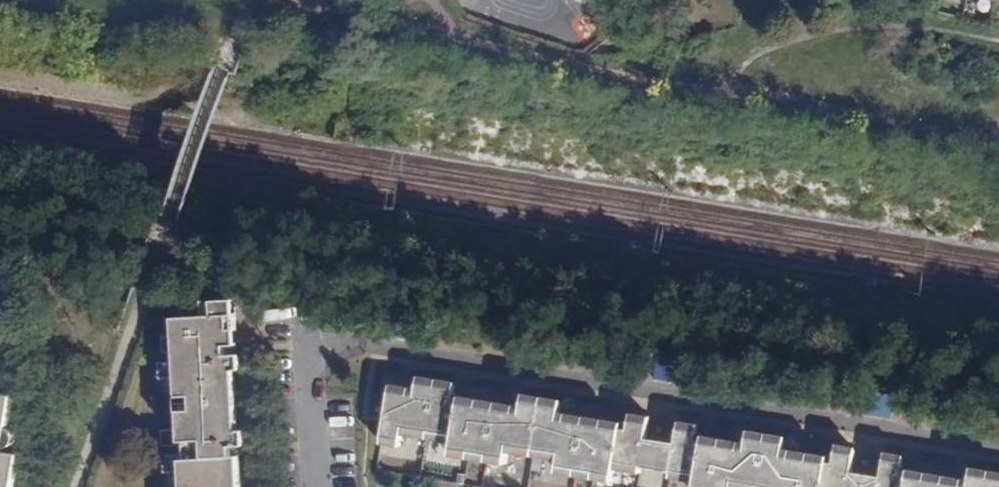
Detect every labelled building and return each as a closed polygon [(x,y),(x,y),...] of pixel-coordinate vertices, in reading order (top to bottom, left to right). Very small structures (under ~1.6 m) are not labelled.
[(239,455),(232,455),(232,446),(239,445),(243,444),(245,442),(246,440),(246,436),(243,430),(238,428),(235,369),(238,369),(241,367),(243,360),(242,357),(234,353),(227,354),(227,344),(233,344),(233,327),(238,327),(237,313),(232,313),(231,298),(213,299),(214,314),(173,317),(174,335),(162,336),(164,352),(175,351),(175,360),(158,361),(159,378),(176,376),(177,392),(191,391),(192,414),(178,415),(179,428),(162,429),(163,445),(179,444),(179,454),(163,455),(164,471),(181,471),(182,486),(197,485),(197,486),(241,486),(239,455)] [(656,355),(653,378),(685,383),(689,361),(656,355)] [(381,443),(399,446),(401,434),(426,438),(452,442),(450,454),(466,457),(487,460),(506,463),(508,451),(532,455),(559,460),(557,472),(575,475),(594,478),(613,481),(615,468),(640,472),(642,465),(671,470),(670,477),(696,482),(695,486),(998,486),(998,469),(973,465),(971,478),(903,467),(905,454),(886,451),(882,476),(852,471),(856,446),(838,442),(836,456),(784,447),(787,434),(749,428),(747,441),(697,433),(699,423),(680,420),(676,441),(646,436),(650,415),(631,412),(630,422),(561,410),(563,398),(525,392),(523,404),(454,393),(456,380),(419,374),(417,387),(391,382),(384,423),(381,443)] [(862,389),(859,410),(892,416),(895,394),(862,389)] [(19,454),(3,451),(4,445),(9,445),(11,444),(13,440),(14,436),(13,432),(7,428),(13,396),(0,393),(0,486),(13,486),(19,454)]
